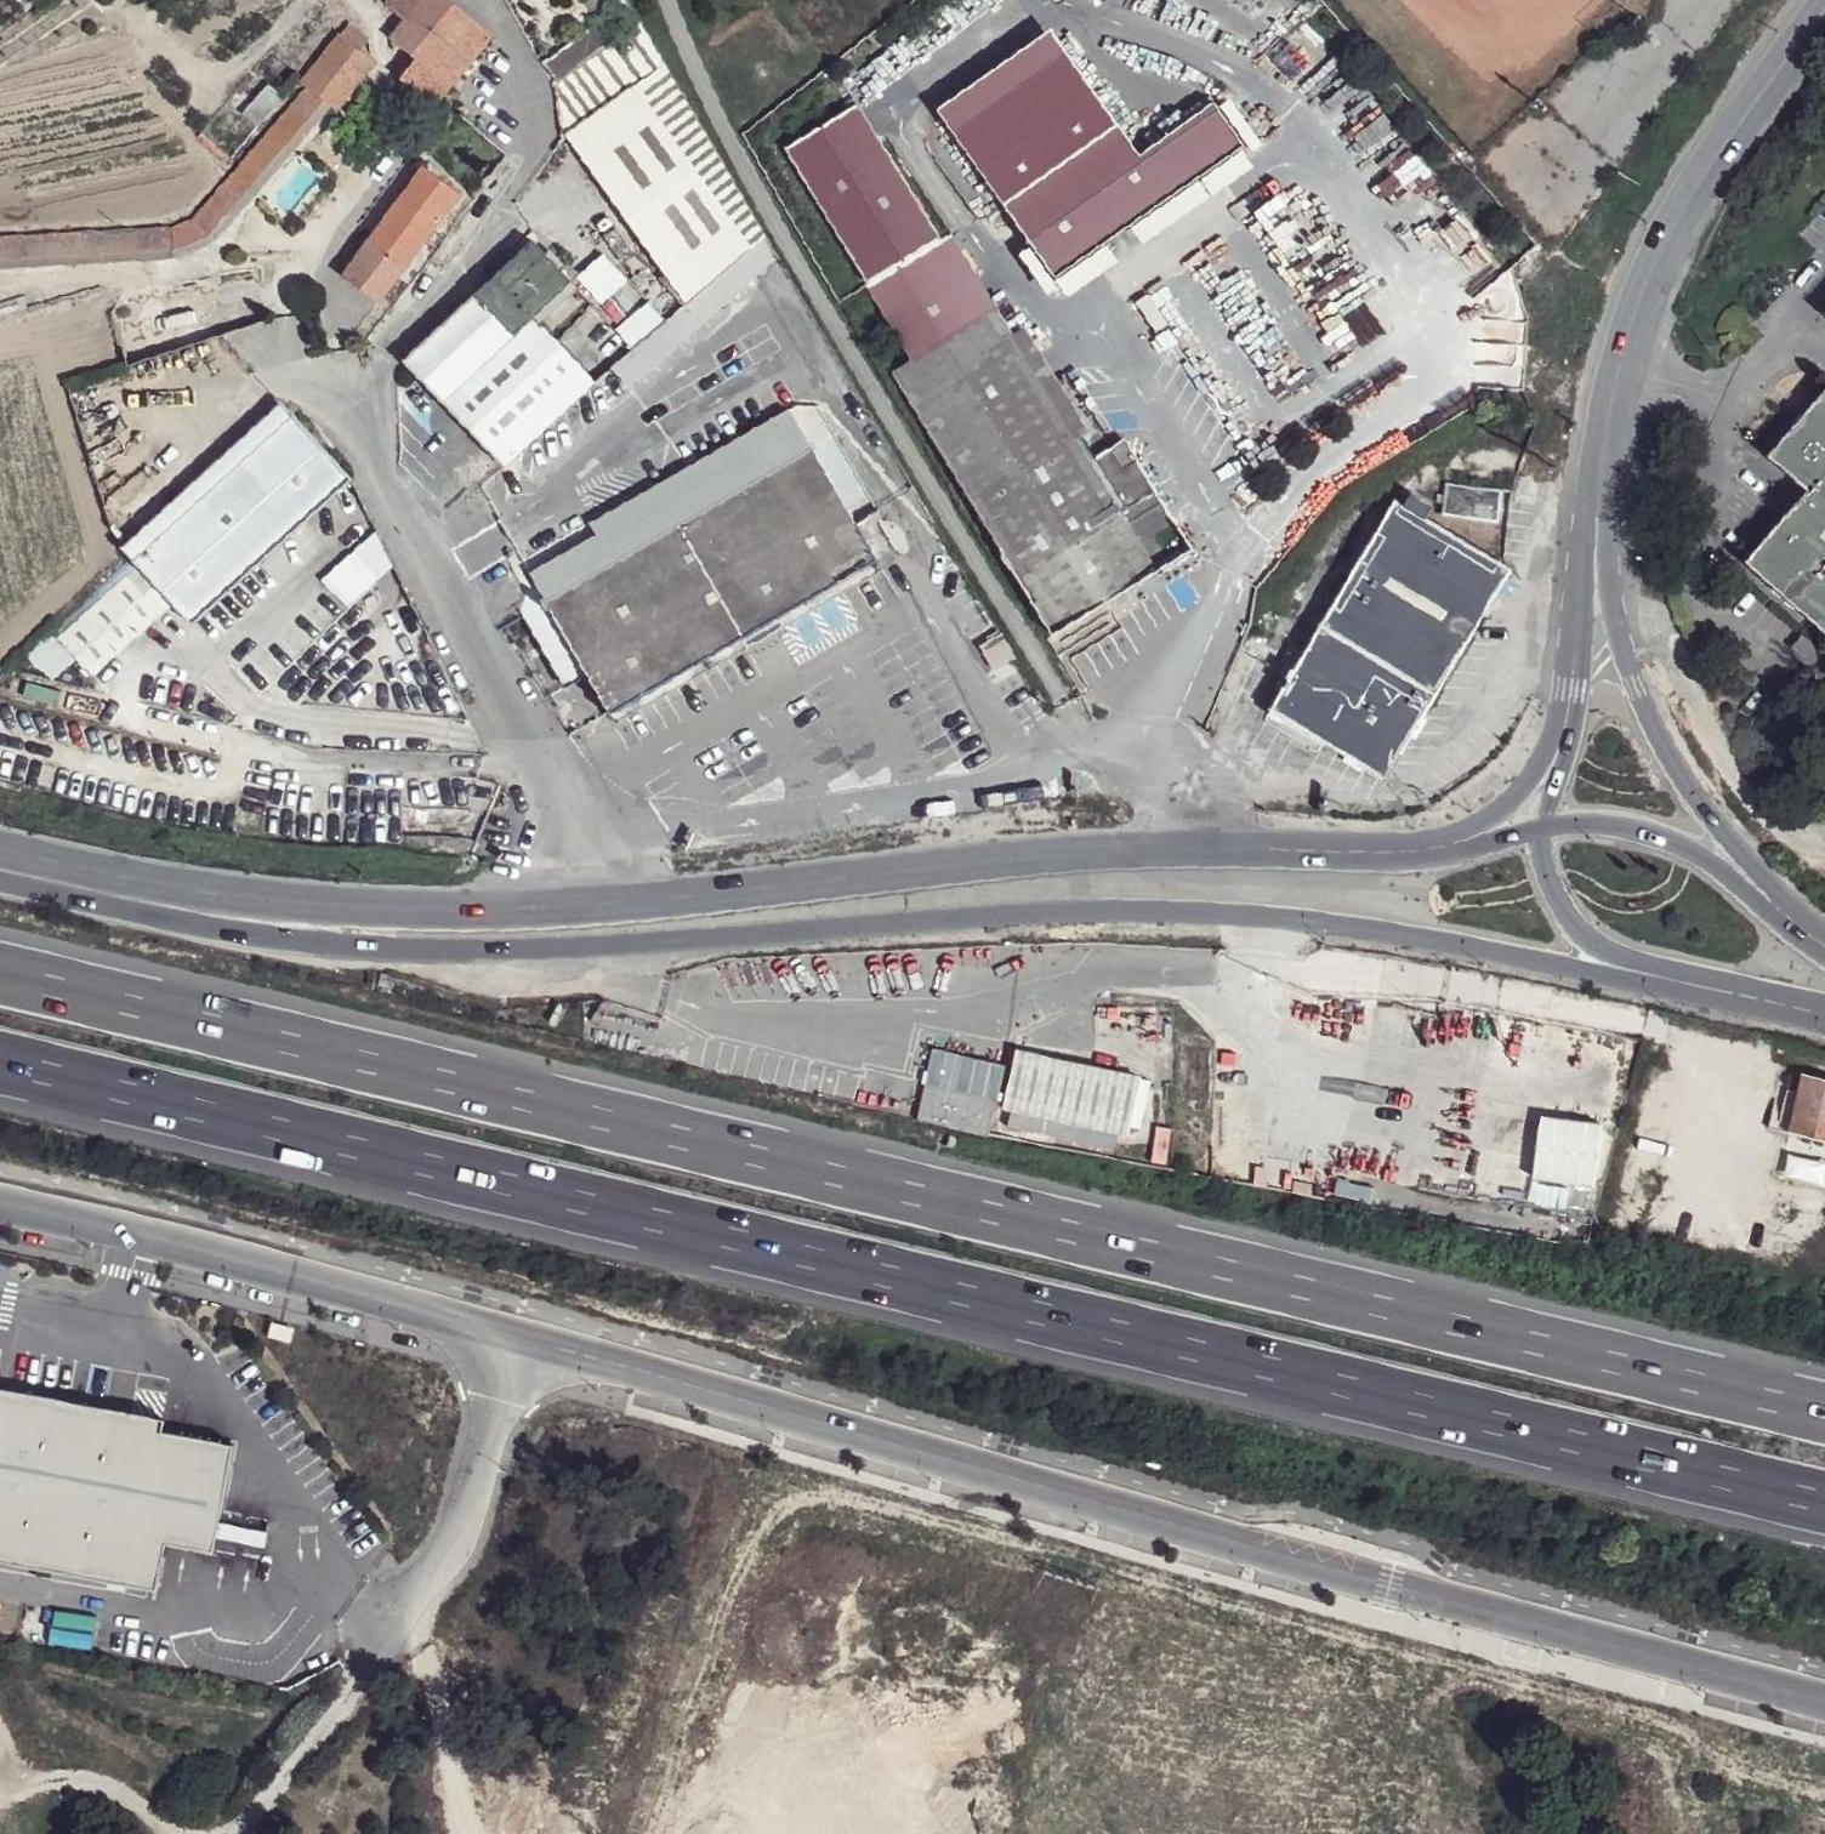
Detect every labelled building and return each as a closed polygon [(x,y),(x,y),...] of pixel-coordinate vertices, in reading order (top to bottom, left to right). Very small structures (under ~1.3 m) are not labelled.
[(387,4),(408,22),(425,0),(390,0),(387,4)] [(417,60),(448,86),(461,70),(488,35),(447,0),(425,0),(408,22),(392,40),(417,60)] [(346,24),(337,33),(355,48),(365,37),(346,24)] [(662,67),(639,26),(610,46),(555,86),(563,137),(583,123),(584,125),(662,67)] [(596,28),(544,66),(555,86),(610,46),(596,28)] [(298,82),(304,88),(322,100),(332,108),(370,61),(355,48),(337,33),(298,82)] [(448,86),(417,60),(401,82),(432,108),(448,86)] [(583,123),(563,137),(649,255),(729,184),(662,67),(584,125),(583,123)] [(835,83),(763,128),(910,367),(891,378),(1062,659),(1115,627),(1150,606),(1165,597),(1151,575),(1188,552),(1133,465),(1120,473),(1108,455),(1089,467),(1074,444),(993,315),(929,214),(921,219),(835,83)] [(267,85),(242,113),(257,125),(281,97),(267,85)] [(195,251),(322,100),(304,88),(193,221),(181,228),(0,239),(0,261),(195,251)] [(1115,119),(1003,201),(1056,274),(1243,137),(1211,94),(1137,148),(1115,119)] [(424,169),(369,241),(403,269),(458,196),(424,169)] [(760,238),(729,184),(649,255),(688,300),(760,238)] [(665,322),(682,340),(773,260),(760,238),(688,300),(680,308),(665,322)] [(403,269),(369,241),(341,277),(373,303),(403,269)] [(520,255),(493,279),(531,320),(570,284),(532,242),(520,255)] [(403,362),(440,403),(531,320),(493,279),(403,362)] [(993,315),(1074,444),(1087,437),(1006,307),(993,315)] [(440,403),(468,434),(561,351),(531,320),(440,403)] [(592,384),(501,467),(509,495),(682,340),(665,322),(664,322),(592,384)] [(561,351),(468,434),(501,467),(592,384),(561,351)] [(1768,458),(1807,492),(1745,564),(1824,635),(1824,391),(1768,458)] [(275,400),(36,619),(46,630),(126,557),(285,411),(275,400)] [(532,569),(546,599),(811,449),(788,406),(577,526),(584,539),(532,569)] [(285,411),(126,557),(167,602),(187,621),(345,476),(285,411)] [(521,614),(557,689),(579,679),(596,718),(753,629),(796,605),(875,560),(859,533),(883,520),(835,435),(811,449),(546,599),(521,614)] [(1120,473),(1133,465),(1122,447),(1108,455),(1120,473)] [(1499,494),(1444,487),(1443,496),(1442,506),(1440,517),(1496,524),(1499,494)] [(1398,508),(1390,504),(1267,716),(1381,785),(1507,573),(1417,520),(1423,509),(1405,496),(1398,508)] [(1433,505),(1442,506),(1443,496),(1435,496),(1433,505)] [(167,602),(126,557),(46,630),(77,662),(88,673),(167,602)] [(796,605),(753,629),(760,640),(802,617),(796,605)] [(77,662),(46,630),(10,664),(41,696),(77,662)] [(1823,656),(1803,639),(1794,650),(1813,668),(1823,656)] [(999,642),(977,655),(990,678),(1012,665),(999,642)] [(933,1048),(916,1118),(988,1133),(1003,1063),(933,1048)] [(1087,1065),(1015,1050),(1003,1108),(1009,1110),(1007,1124),(1112,1146),(1114,1133),(1126,1135),(1139,1079),(1087,1065)] [(1802,1076),(1787,1135),(1824,1145),(1824,1081),(1802,1076)] [(155,1592),(164,1544),(211,1554),(234,1445),(160,1430),(163,1419),(0,1388),(0,1562),(155,1592)]
